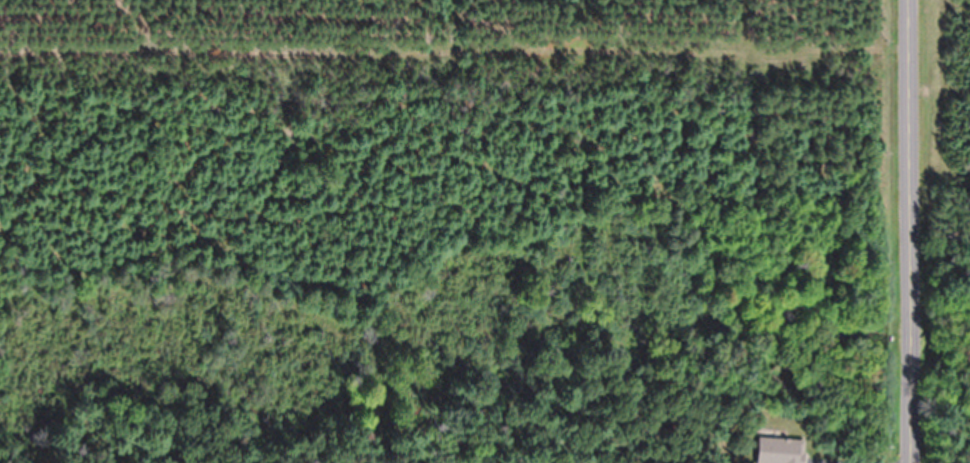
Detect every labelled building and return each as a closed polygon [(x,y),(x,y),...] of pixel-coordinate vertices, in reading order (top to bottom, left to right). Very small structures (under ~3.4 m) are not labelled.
[(758,438),(756,462),(803,462),(804,441),(758,438)]
